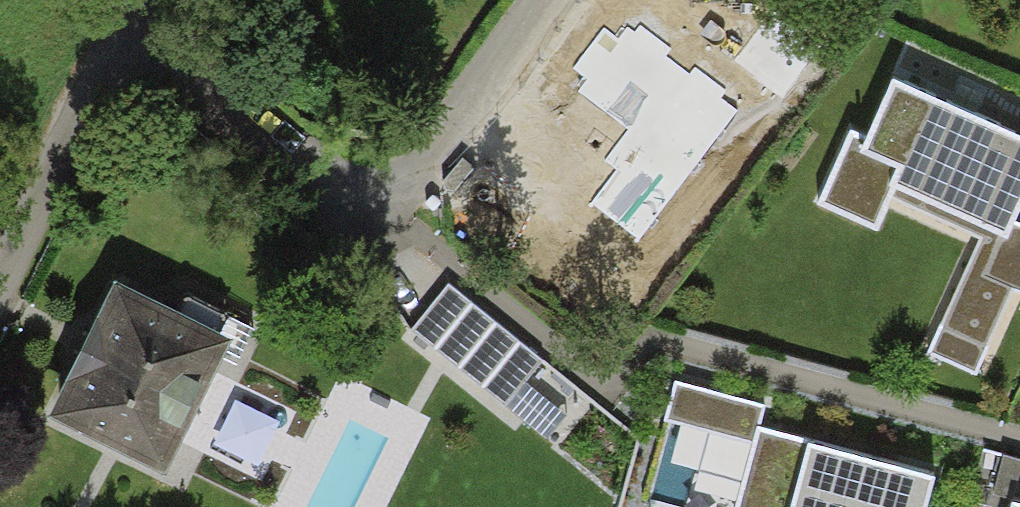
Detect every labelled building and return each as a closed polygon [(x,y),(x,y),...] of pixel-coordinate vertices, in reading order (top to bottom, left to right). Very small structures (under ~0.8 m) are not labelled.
[(671,49),(640,25),(635,33),(628,27),(619,39),(604,28),(573,69),(589,80),(579,93),(629,130),(606,161),(617,170),(591,205),(639,241),(738,111),(719,96),(725,89),(696,68),(691,75),(666,56),(671,49)] [(892,81),(867,136),(851,129),(817,205),(876,231),(892,197),(980,236),(928,352),(974,373),(1012,289),(1019,293),(1019,222),(1016,220),(1019,210),(1019,139),(892,81)] [(220,335),(115,283),(89,337),(49,417),(167,475),(224,359),(233,341),(220,335)] [(542,360),(449,283),(413,329),(503,407),(523,382),(542,360)] [(228,317),(220,335),(233,341),(224,359),(235,365),(253,328),(228,317)] [(758,426),(764,403),(675,380),(665,418),(754,442),(737,506),(927,506),(935,478),(808,444),(809,440),(758,426)] [(565,415),(523,382),(503,407),(545,440),(565,415)]
